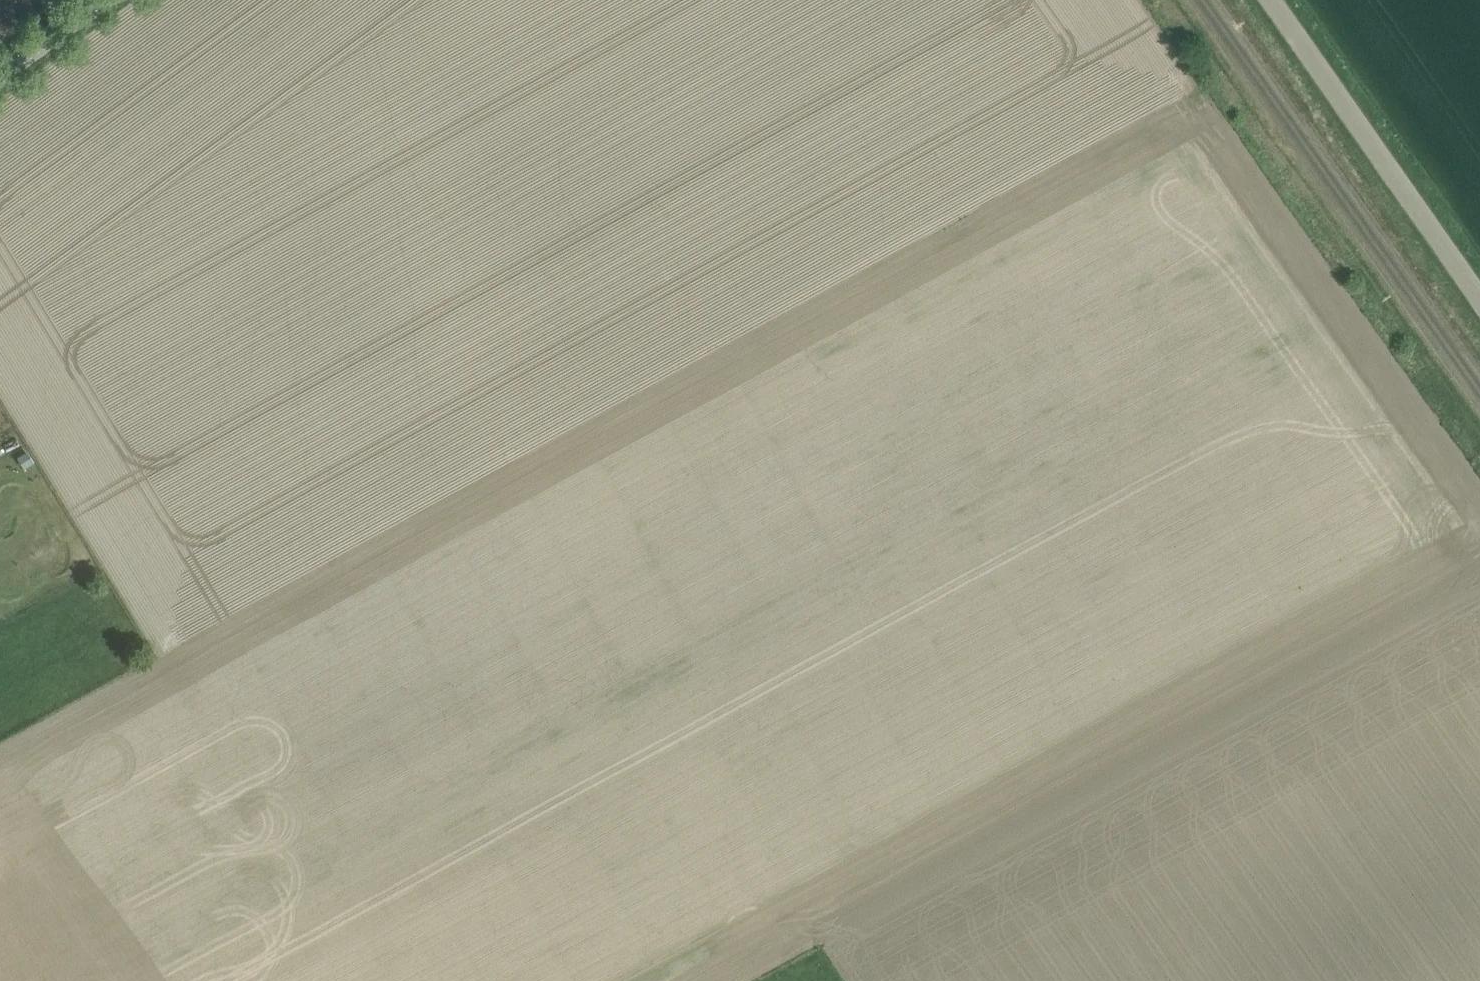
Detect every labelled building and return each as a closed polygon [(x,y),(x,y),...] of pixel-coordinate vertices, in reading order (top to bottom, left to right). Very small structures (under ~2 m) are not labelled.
[(28,452),(19,456),(26,467),(34,462),(28,452)]
